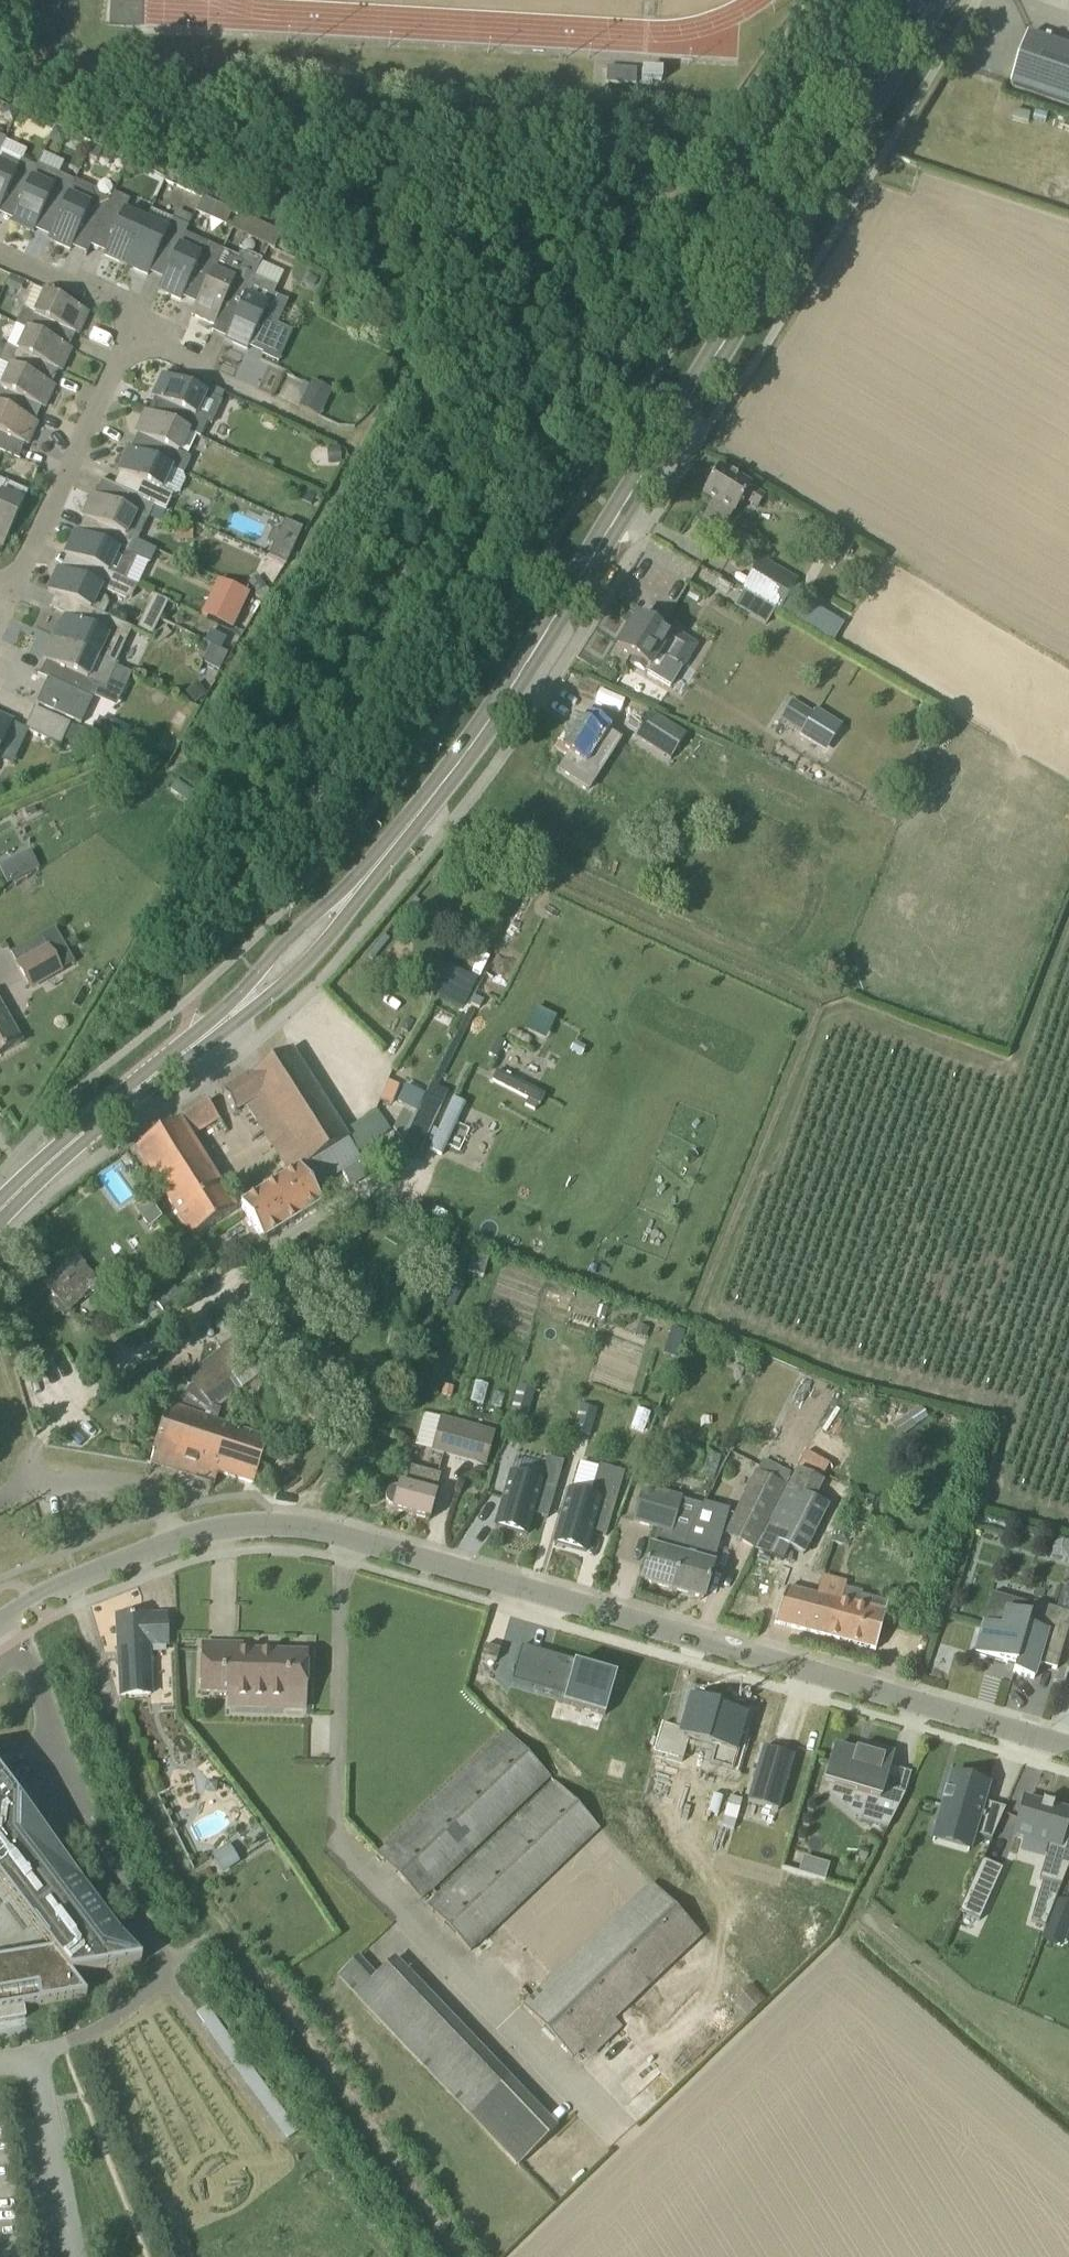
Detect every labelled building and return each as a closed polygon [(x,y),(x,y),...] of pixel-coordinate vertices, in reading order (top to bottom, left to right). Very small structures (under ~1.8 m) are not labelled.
[(1068,105),(1068,48),(1029,34),(1012,86),(1068,105)] [(606,68),(606,84),(636,85),(636,69),(606,68)] [(663,86),(663,75),(643,74),(642,85),(663,86)] [(69,134),(56,128),(50,140),(63,146),(69,134)] [(35,169),(0,153),(0,209),(8,191),(22,197),(35,169)] [(74,181),(38,165),(36,169),(35,169),(22,197),(11,222),(34,232),(45,208),(59,214),(74,181)] [(100,223),(110,202),(97,196),(95,190),(74,181),(59,214),(48,239),(71,249),(79,232),(93,238),(85,256),(86,256),(100,223)] [(110,202),(100,223),(101,223),(115,230),(104,255),(127,265),(146,223),(124,213),(130,202),(113,194),(110,202)] [(196,213),(209,219),(215,204),(203,199),(196,213)] [(177,210),(172,221),(187,227),(192,217),(177,210)] [(233,226),(271,245),(278,231),(240,212),(233,226)] [(182,236),(187,227),(172,221),(167,232),(146,223),(127,265),(148,275),(159,250),(173,257),(182,236)] [(213,270),(217,260),(221,252),(205,245),(182,236),(173,257),(159,289),(181,300),(193,275),(207,281),(207,282),(213,270)] [(259,261),(254,276),(279,284),(284,270),(259,261)] [(242,271),(239,270),(234,279),(213,270),(207,282),(207,281),(192,314),(215,325),(226,300),(240,306),(245,297),(255,277),(242,271)] [(272,295),(277,286),(255,277),(245,297),(240,306),(225,339),(248,350),(259,325),(273,331),(262,356),(263,356),(269,344),(284,351),(293,331),(277,324),(287,302),(272,295)] [(77,335),(88,312),(33,288),(16,325),(26,330),(70,350),(71,349),(49,339),(55,325),(77,335)] [(70,350),(26,330),(16,351),(6,346),(0,359),(0,362),(10,367),(54,387),(47,383),(53,369),(60,372),(70,350)] [(54,387),(10,367),(0,387),(0,407),(37,424),(20,415),(24,405),(17,402),(19,398),(43,409),(54,387)] [(213,422),(222,402),(163,375),(153,398),(177,409),(171,423),(188,431),(200,437),(207,422),(211,424),(213,422)] [(320,417),(330,396),(310,386),(304,383),(299,393),(305,396),(299,407),(320,417)] [(37,424),(0,407),(0,434),(27,446),(37,424)] [(178,452),(188,431),(171,423),(146,412),(135,434),(150,441),(148,445),(143,443),(138,453),(183,474),(191,458),(178,452)] [(166,510),(173,495),(180,493),(185,481),(183,474),(138,453),(129,448),(118,471),(121,472),(114,487),(153,504),(166,510)] [(1,452),(18,460),(18,459),(0,451),(0,452),(1,452)] [(704,515),(724,528),(725,527),(733,513),(735,514),(743,502),(757,511),(766,496),(718,467),(702,493),(713,500),(704,515)] [(23,504),(28,493),(6,482),(0,479),(0,546),(3,547),(23,504)] [(153,504),(114,487),(100,480),(99,481),(114,487),(111,494),(113,498),(111,503),(93,495),(82,517),(136,542),(146,521),(153,504)] [(136,542),(82,517),(88,520),(82,534),(76,531),(65,553),(119,578),(126,581),(143,545),(136,542)] [(284,517),(279,529),(273,540),(268,553),(285,561),(302,525),(284,517)] [(179,527),(179,539),(193,539),(192,527),(179,527)] [(724,528),(714,546),(732,557),(743,538),(725,527),(724,528)] [(829,555),(832,551),(841,535),(842,534),(830,527),(817,547),(829,555)] [(119,578),(65,553),(65,554),(77,560),(73,569),(78,572),(76,576),(58,568),(48,591),(78,605),(103,616),(108,605),(106,598),(97,594),(100,589),(112,594),(123,599),(125,600),(132,598),(136,588),(119,580),(119,578)] [(779,611),(797,581),(762,560),(744,590),(779,611)] [(255,590),(266,583),(259,572),(248,579),(255,590)] [(246,595),(240,608),(254,615),(261,602),(246,595)] [(65,616),(55,638),(98,658),(115,666),(125,644),(120,641),(127,627),(103,616),(78,605),(71,619),(65,616)] [(150,638),(159,618),(145,611),(136,631),(150,638)] [(652,626),(637,617),(618,648),(634,658),(631,663),(649,674),(670,687),(682,667),(695,648),(655,621),(652,626)] [(80,724),(91,700),(92,701),(100,685),(89,680),(98,658),(55,638),(45,661),(69,672),(62,687),(46,680),(35,703),(80,724)] [(228,656),(211,647),(202,664),(219,674),(228,656)] [(196,681),(184,690),(193,703),(205,694),(196,681)] [(813,716),(794,704),(783,720),(802,732),(799,737),(822,752),(840,725),(817,710),(813,716)] [(58,747),(69,725),(33,709),(23,731),(58,747)] [(586,766),(609,727),(588,713),(583,722),(575,717),(556,746),(568,753),(557,772),(589,791),(600,774),(586,766)] [(670,758),(685,736),(650,714),(636,736),(670,758)] [(13,722),(0,716),(0,751),(13,722)] [(107,747),(121,754),(128,740),(114,733),(107,747)] [(201,810),(207,800),(177,780),(170,790),(201,810)] [(0,867),(0,870),(7,885),(39,869),(30,852),(0,867)] [(31,990),(63,972),(62,970),(74,962),(55,928),(28,944),(33,954),(17,963),(31,990)] [(539,1006),(529,1029),(551,1038),(561,1015),(539,1006)] [(20,1043),(9,1024),(0,1008),(0,1054),(20,1043)] [(246,1104),(291,1174),(327,1151),(344,1140),(291,1049),(222,1092),(234,1112),(246,1104)] [(395,1101),(401,1084),(390,1080),(384,1098),(395,1101)] [(427,1146),(445,1155),(470,1103),(452,1094),(453,1093),(432,1083),(428,1093),(407,1083),(398,1100),(405,1104),(387,1142),(421,1158),(427,1146)] [(208,1101),(193,1110),(204,1128),(219,1119),(208,1101)] [(236,1210),(190,1137),(178,1120),(136,1147),(190,1238),(236,1210)] [(344,1140),(327,1151),(340,1171),(350,1187),(369,1175),(356,1155),(346,1139),(344,1140)] [(332,1177),(340,1171),(327,1151),(291,1174),(242,1205),(263,1239),(321,1203),(310,1186),(330,1174),(332,1177)] [(487,1266),(471,1261),(468,1273),(484,1277),(487,1266)] [(68,1313),(85,1300),(83,1298),(88,1294),(89,1296),(102,1286),(86,1266),(52,1294),(68,1313)] [(174,1288),(155,1302),(162,1311),(180,1297),(174,1288)] [(667,1340),(663,1352),(677,1357),(681,1345),(667,1340)] [(253,1484),(268,1439),(204,1417),(212,1408),(204,1397),(254,1361),(263,1374),(276,1367),(263,1349),(252,1358),(244,1347),(189,1388),(176,1408),(167,1405),(153,1463),(213,1482),(216,1472),(253,1484)] [(519,1385),(511,1412),(527,1417),(535,1390),(519,1385)] [(317,1404),(300,1405),(300,1421),(318,1421),(317,1404)] [(581,1406),(573,1432),(590,1437),(597,1411),(581,1406)] [(907,1414),(892,1424),(900,1435),(915,1425),(907,1414)] [(441,1418),(440,1419),(431,1449),(484,1464),(493,1432),(441,1418)] [(510,1475),(496,1526),(527,1535),(533,1514),(548,1518),(566,1456),(541,1448),(531,1481),(510,1475)] [(756,1550),(766,1531),(765,1530),(764,1529),(785,1486),(791,1474),(763,1460),(757,1472),(756,1471),(725,1534),(756,1550)] [(570,1490),(556,1541),(587,1550),(593,1529),(608,1533),(626,1471),(601,1463),(591,1496),(570,1490)] [(389,1506),(393,1508),(393,1510),(429,1520),(436,1494),(435,1493),(440,1476),(405,1466),(404,1471),(399,1488),(394,1487),(389,1489),(386,1493),(385,1498),(386,1502),(389,1506)] [(655,1531),(641,1581),(673,1591),(687,1539),(671,1534),(682,1498),(642,1486),(631,1524),(655,1531)] [(765,1530),(766,1531),(756,1550),(781,1562),(788,1547),(804,1555),(829,1507),(813,1500),(788,1488),(787,1488),(765,1530)] [(836,1529),(834,1545),(848,1547),(851,1532),(836,1529)] [(691,1540),(687,1539),(673,1591),(704,1599),(717,1552),(690,1544),(691,1540)] [(784,1588),(774,1624),(876,1651),(885,1614),(839,1602),(844,1582),(821,1576),(818,1587),(816,1596),(784,1588)] [(1064,1586),(1059,1607),(1068,1609),(1068,1587),(1064,1586)] [(1007,1610),(1002,1627),(984,1622),(974,1654),(1015,1666),(1013,1673),(1034,1679),(1038,1665),(1057,1670),(1068,1627),(1068,1614),(1033,1603),(1029,1617),(1007,1610)] [(166,1615),(147,1615),(117,1617),(121,1696),(151,1695),(149,1647),(167,1646),(166,1615)] [(522,1644),(512,1679),(564,1694),(562,1701),(604,1714),(616,1676),(579,1665),(580,1661),(522,1644)] [(304,1710),(306,1655),(241,1653),(241,1647),(203,1646),(201,1693),(230,1694),(229,1707),(304,1710)] [(496,1662),(499,1651),(484,1647),(481,1658),(496,1662)] [(661,1727),(652,1757),(682,1765),(688,1743),(714,1751),(709,1769),(732,1775),(741,1744),(737,1743),(744,1720),(724,1715),(723,1718),(716,1716),(718,1709),(707,1705),(708,1701),(690,1696),(680,1733),(661,1727)] [(505,1731),(377,1854),(422,1900),(550,1778),(505,1731)] [(859,1822),(887,1830),(888,1829),(905,1795),(883,1789),(892,1755),(865,1747),(862,1756),(835,1748),(824,1786),(866,1798),(859,1822)] [(764,1748),(748,1802),(778,1811),(793,1757),(764,1748)] [(991,1840),(1005,1809),(983,1803),(988,1786),(952,1775),(948,1789),(946,1788),(946,1790),(948,1790),(945,1799),(944,1798),(943,1800),(945,1800),(943,1806),(937,1826),(973,1836),(973,1835),(991,1840)] [(87,1996),(71,1975),(114,1968),(141,1963),(50,1841),(48,1840),(0,1776),(0,1884),(51,1952),(0,1961),(0,2023),(26,2019),(24,2007),(87,1996)] [(599,1828),(555,1783),(426,1907),(470,1952),(599,1828)] [(1038,1882),(1061,1888),(1068,1867),(1068,1828),(1066,1827),(1068,1816),(1068,1812),(1053,1808),(1054,1805),(1052,1804),(1051,1806),(1044,1803),(1044,1802),(1042,1801),(1041,1804),(1024,1799),(1014,1835),(1049,1845),(1038,1882)] [(218,1853),(212,1856),(223,1873),(239,1863),(233,1853),(222,1859),(218,1853)] [(826,1879),(831,1863),(806,1856),(801,1872),(826,1879)] [(959,1912),(979,1922),(985,1908),(1003,1869),(991,1864),(982,1860),(959,1912)] [(573,2059),(583,2050),(613,2021),(701,1937),(651,1884),(522,2007),(573,2059)] [(1036,1909),(1031,1922),(1045,1927),(1050,1915),(1036,1909)] [(510,2082),(411,1977),(396,1961),(378,1978),(358,1957),(338,1977),(373,2014),(472,2118),(518,2166),(557,2130),(510,2082)]
